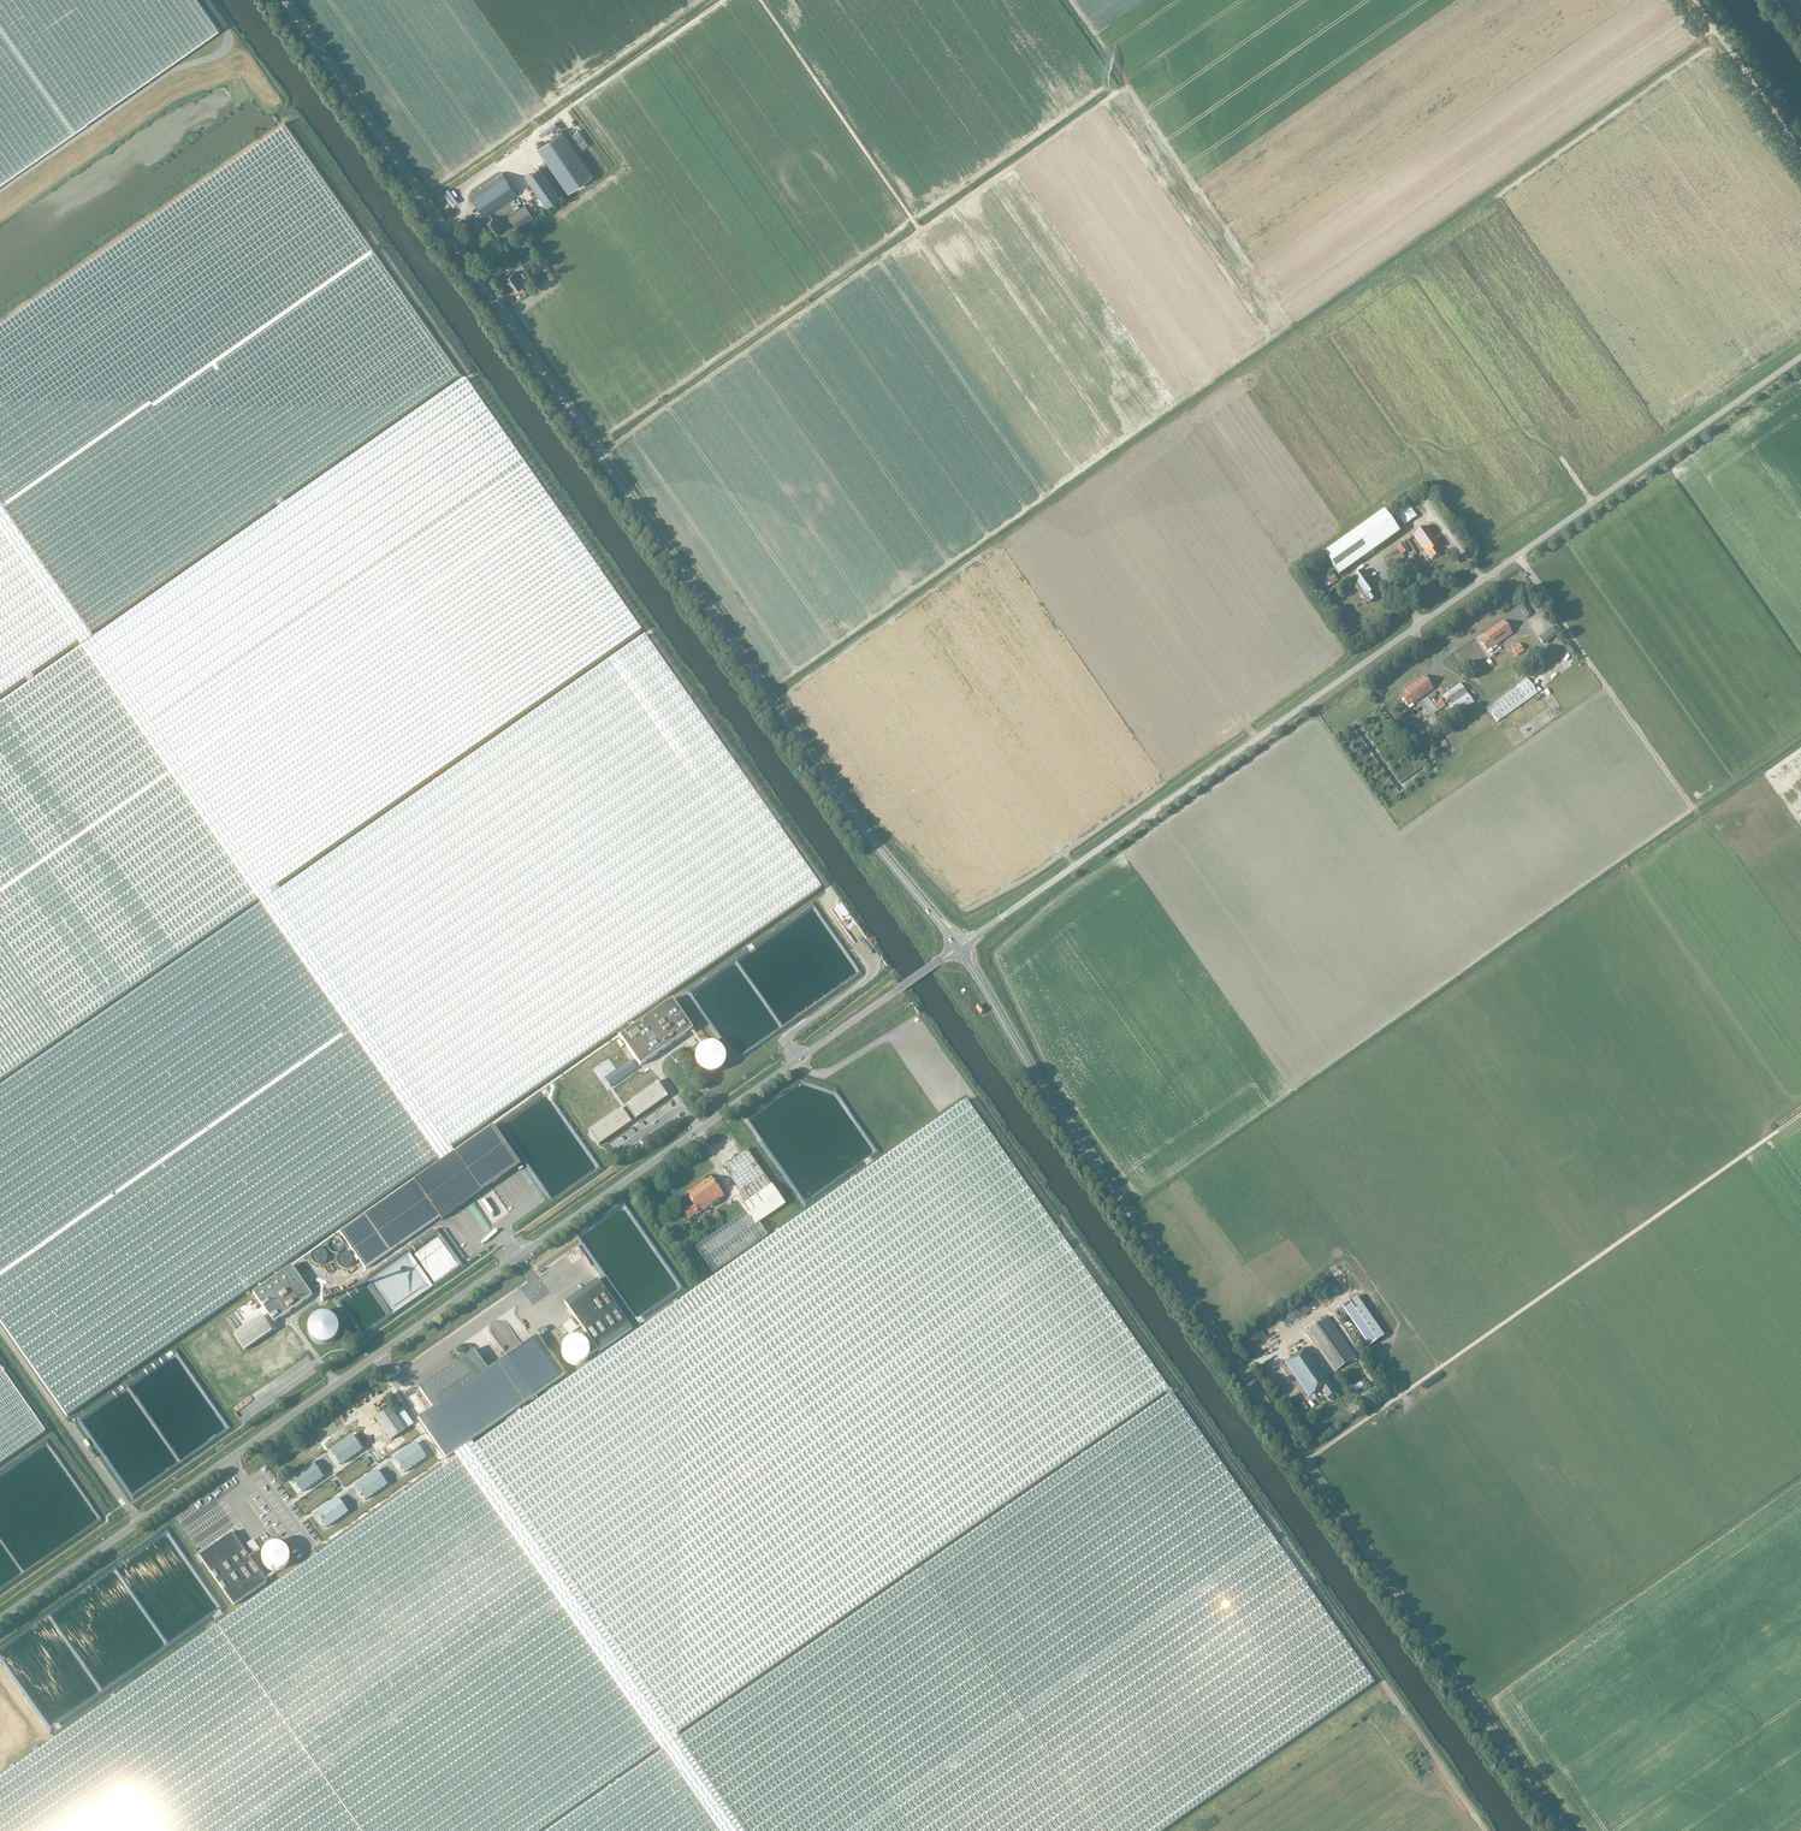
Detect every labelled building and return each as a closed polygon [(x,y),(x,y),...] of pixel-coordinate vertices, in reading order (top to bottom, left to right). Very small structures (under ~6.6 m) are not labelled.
[(219,29),(199,0),(0,0),(0,184),(219,29)] [(565,132),(572,128),(564,115),(558,118),(565,132)] [(0,1087),(0,1322),(66,1416),(438,1156),(441,1161),(340,1232),(365,1269),(439,1217),(442,1220),(521,1165),(493,1125),(453,1153),(450,1148),(821,888),(644,636),(274,896),(270,891),(641,631),(465,379),(93,639),(90,634),(461,374),(285,123),(0,322),(0,697),(78,643),(81,648),(0,705),(0,1080),(258,900),(261,904),(0,1087)] [(537,148),(568,192),(592,175),(561,131),(537,148)] [(525,177),(546,208),(561,198),(540,167),(525,177)] [(484,219),(495,234),(502,229),(491,214),(518,195),(503,172),(470,195),(486,218),(484,219)] [(509,215),(518,228),(534,217),(525,204),(509,215)] [(506,265),(511,271),(522,263),(517,257),(506,265)] [(506,278),(511,285),(519,279),(514,272),(506,278)] [(523,277),(519,279),(511,285),(516,292),(523,286),(522,284),(526,281),(524,279),(528,277),(526,274),(523,277)] [(1408,504),(1396,513),(1404,525),(1417,517),(1408,504)] [(1400,533),(1386,513),(1384,511),(1324,555),(1340,576),(1400,533)] [(1440,546),(1426,526),(1413,536),(1429,557),(1429,556),(1432,560),(1441,554),(1437,549),(1440,546)] [(1397,547),(1402,555),(1410,550),(1404,542),(1397,547)] [(1418,570),(1413,562),(1412,561),(1409,564),(1416,573),(1417,573),(1416,571),(1418,570)] [(1374,593),(1378,590),(1364,570),(1352,579),(1367,600),(1370,604),(1378,598),(1374,593)] [(1326,578),(1331,586),(1338,581),(1333,573),(1326,578)] [(1323,598),(1326,601),(1335,593),(1332,590),(1323,598)] [(1524,602),(1518,606),(1527,618),(1532,614),(1524,602)] [(1481,642),(1487,651),(1491,648),(1492,649),(1513,634),(1504,621),(1484,635),(1487,639),(1481,642)] [(1538,638),(1544,646),(1558,636),(1552,628),(1538,638)] [(1512,649),(1517,657),(1525,651),(1520,643),(1512,649)] [(1408,694),(1402,698),(1410,709),(1414,706),(1413,704),(1434,690),(1424,676),(1405,690),(1408,694)] [(1486,708),(1497,723),(1538,693),(1528,678),(1486,708)] [(1450,713),(1454,718),(1474,703),(1461,683),(1443,696),(1450,706),(1447,708),(1450,713)] [(1432,715),(1433,714),(1433,715),(1432,716),(1436,722),(1439,720),(1435,713),(1437,711),(1438,712),(1445,706),(1440,699),(1437,701),(1435,698),(1431,701),(1433,704),(1432,704),(1428,698),(1422,702),(1432,715)] [(1470,711),(1452,724),(1455,729),(1473,716),(1470,711)] [(619,1036),(640,1066),(692,1030),(671,1000),(619,1036)] [(977,1007),(981,1014),(985,1012),(980,1005),(977,1007)] [(695,1014),(694,1014),(693,1014),(692,1015),(691,1015),(690,1016),(689,1017),(689,1018),(688,1018),(688,1019),(688,1020),(688,1021),(688,1022),(688,1023),(689,1024),(690,1025),(691,1026),(692,1026),(693,1027),(694,1027),(695,1027),(696,1027),(697,1026),(698,1026),(698,1025),(699,1025),(700,1024),(700,1023),(701,1022),(701,1020),(701,1019),(700,1019),(700,1018),(700,1017),(699,1016),(698,1015),(697,1015),(695,1014)] [(694,1059),(695,1062),(695,1064),(696,1066),(698,1069),(700,1071),(702,1072),(704,1073),(707,1074),(709,1074),(712,1074),(714,1074),(717,1073),(719,1071),(721,1070),(723,1068),(724,1065),(725,1063),(725,1060),(725,1058),(725,1055),(724,1053),(723,1050),(721,1048),(719,1047),(717,1045),(714,1044),(712,1044),(709,1044),(707,1044),(704,1045),(702,1046),(700,1047),(698,1049),(696,1051),(695,1054),(695,1056),(694,1059)] [(630,1061),(605,1078),(611,1087),(636,1070),(630,1061)] [(630,1111),(631,1113),(636,1120),(668,1097),(657,1082),(629,1101),(630,1102),(625,1105),(630,1111)] [(0,1778),(0,1830),(538,1830),(619,1774),(646,1756),(659,1746),(662,1750),(548,1830),(1162,1830),(1242,1774),(1374,1682),(1172,1393),(680,1738),(677,1734),(1169,1389),(1069,1247),(1018,1173),(967,1100),(863,1173),(698,1289),(568,1379),(474,1445),(471,1440),(530,1399),(531,1401),(534,1398),(534,1397),(535,1396),(565,1375),(537,1335),(507,1356),(487,1370),(474,1350),(473,1350),(463,1357),(462,1355),(455,1360),(456,1362),(433,1378),(419,1388),(433,1408),(428,1411),(418,1418),(433,1440),(444,1456),(446,1458),(454,1452),(457,1457),(453,1460),(443,1467),(433,1474),(198,1639),(4,1774),(0,1778)] [(616,1110),(588,1130),(599,1145),(631,1123),(626,1116),(625,1114),(621,1108),(617,1111),(616,1110)] [(747,1212),(696,1247),(714,1272),(768,1235),(760,1223),(765,1219),(786,1205),(764,1173),(748,1150),(724,1166),(748,1201),(742,1205),(747,1212)] [(684,1210),(690,1220),(696,1215),(697,1216),(725,1196),(712,1176),(687,1193),(694,1204),(684,1210)] [(710,1217),(714,1223),(722,1218),(717,1211),(710,1217)] [(291,1266),(253,1292),(274,1322),(312,1295),(291,1266)] [(565,1302),(599,1352),(632,1329),(597,1279),(565,1302)] [(1357,1297),(1342,1307),(1370,1347),(1385,1336),(1357,1297)] [(325,1344),(327,1344),(328,1344),(329,1343),(330,1343),(331,1342),(333,1341),(334,1340),(335,1339),(335,1338),(336,1337),(337,1336),(338,1334),(338,1333),(338,1332),(338,1330),(339,1329),(338,1328),(338,1327),(338,1325),(338,1324),(337,1323),(337,1322),(336,1321),(335,1320),(334,1318),(333,1317),(332,1317),(331,1316),(330,1315),(329,1315),(328,1314),(327,1314),(326,1314),(325,1314),(324,1313),(321,1314),(320,1314),(318,1314),(317,1315),(316,1315),(315,1316),(314,1317),(313,1317),(312,1318),(310,1320),(310,1321),(309,1322),(309,1323),(308,1325),(308,1327),(308,1328),(307,1329),(308,1331),(308,1333),(308,1334),(309,1336),(310,1338),(311,1339),(312,1340),(314,1341),(315,1342),(317,1343),(318,1344),(320,1344),(322,1344),(324,1344),(325,1344)] [(261,1316),(233,1335),(245,1351),(272,1332),(261,1316)] [(1307,1332),(1335,1373),(1356,1358),(1328,1318),(1307,1332)] [(518,1325),(515,1327),(521,1337),(524,1336),(518,1325)] [(571,1338),(570,1338),(568,1339),(566,1340),(566,1341),(565,1341),(565,1342),(564,1343),(563,1343),(563,1345),(562,1346),(562,1348),(561,1349),(561,1350),(561,1352),(561,1354),(562,1355),(562,1357),(563,1358),(563,1359),(564,1360),(565,1361),(566,1362),(567,1363),(568,1363),(569,1364),(571,1365),(573,1365),(574,1365),(575,1365),(578,1365),(580,1364),(582,1364),(583,1363),(584,1362),(585,1361),(586,1360),(587,1358),(588,1357),(589,1355),(589,1354),(589,1352),(589,1351),(589,1350),(589,1348),(588,1346),(588,1345),(587,1343),(586,1343),(585,1342),(584,1340),(583,1340),(582,1339),(580,1338),(579,1338),(577,1337),(575,1337),(573,1337),(571,1338)] [(1334,1397),(1333,1395),(1337,1392),(1332,1386),(1333,1386),(1307,1348),(1285,1363),(1310,1397),(1321,1389),(1328,1399),(1328,1398),(1330,1401),(1331,1401),(1334,1399),(1334,1397)] [(482,1349),(480,1351),(488,1361),(490,1360),(482,1349)] [(44,1432),(0,1369),(0,1463),(44,1432)] [(376,1419),(391,1440),(405,1430),(390,1409),(376,1419)] [(352,1435),(331,1450),(341,1465),(362,1450),(352,1435)] [(426,1458),(416,1443),(395,1458),(405,1473),(426,1458)] [(313,1463),(292,1478),(302,1492),(323,1477),(313,1463)] [(365,1500),(387,1485),(377,1471),(356,1486),(365,1500)] [(326,1527),(348,1512),(338,1498),(316,1513),(326,1527)] [(199,1556),(234,1606),(267,1583),(232,1533),(199,1556)] [(242,1542),(248,1551),(255,1548),(249,1538),(242,1542)] [(288,1551),(287,1550),(287,1549),(286,1548),(285,1547),(284,1546),(282,1545),(281,1544),(280,1544),(279,1543),(278,1543),(277,1543),(276,1543),(275,1543),(271,1544),(270,1544),(269,1545),(268,1545),(267,1546),(266,1546),(265,1547),(264,1548),(264,1549),(263,1550),(263,1551),(262,1552),(262,1553),(262,1554),(261,1555),(261,1557),(261,1558),(262,1560),(262,1562),(263,1563),(264,1565),(265,1566),(266,1567),(267,1568),(268,1569),(270,1570),(271,1570),(273,1571),(274,1571),(276,1571),(278,1571),(279,1570),(280,1570),(282,1569),(283,1568),(285,1567),(286,1566),(287,1565),(288,1563),(288,1562),(289,1561),(289,1559),(289,1558),(289,1556),(289,1554),(289,1553),(288,1551)]
